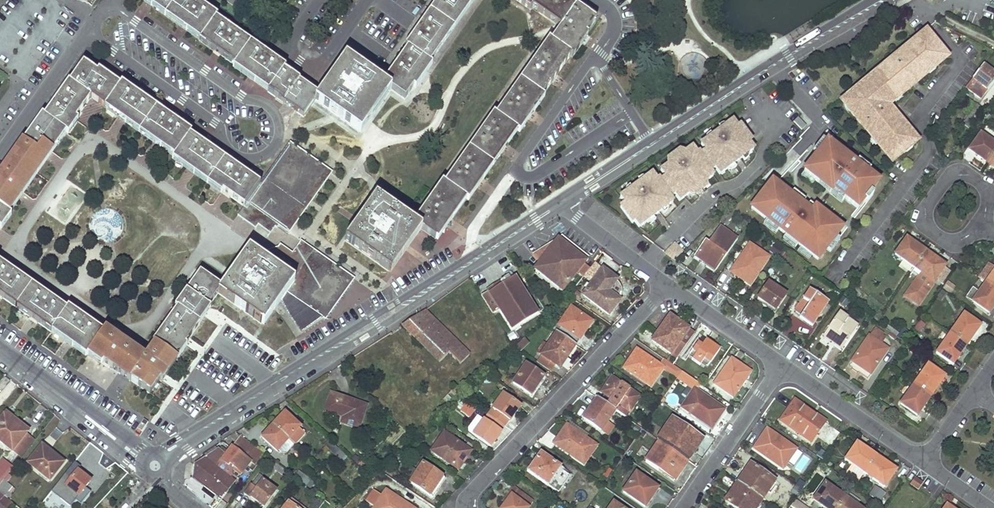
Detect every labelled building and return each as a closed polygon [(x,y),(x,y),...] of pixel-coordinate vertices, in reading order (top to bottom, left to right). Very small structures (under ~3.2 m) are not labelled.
[(194,0),(141,0),(233,65),(232,67),(288,106),(302,116),(313,100),(317,94),(304,85),(283,69),(284,67),(215,18),(216,16),(194,0)] [(382,82),(390,89),(403,98),(412,86),(415,88),(431,65),(428,63),(472,0),(435,0),(403,46),(406,48),(382,82)] [(529,9),(530,6),(559,26),(574,4),(568,0),(516,0),(529,9)] [(441,182),(412,222),(420,228),(436,239),(464,199),(467,201),(516,131),(518,133),(543,96),(541,95),(569,55),(571,56),(586,34),(584,32),(593,19),(575,6),(575,5),(574,4),(559,26),(550,40),(547,39),(494,115),(491,113),(443,183),(441,182)] [(863,85),(848,97),(846,108),(859,123),(862,120),(866,125),(864,127),(890,159),(912,142),(886,110),(884,111),(882,109),(944,59),(926,37),(897,60),(899,62),(895,66),(893,63),(864,86),(863,85)] [(317,94),(313,100),(359,132),(390,89),(382,82),(344,57),(317,94)] [(242,206),(258,184),(189,134),(190,132),(120,83),(118,85),(97,70),(95,72),(82,62),(68,83),(67,82),(42,116),(40,115),(0,172),(0,228),(10,214),(8,213),(64,132),(67,134),(78,119),(75,118),(89,97),(172,156),(171,158),(220,193),(222,191),(242,206)] [(983,65),(972,79),(965,87),(981,99),(987,90),(993,82),(993,74),(983,65)] [(983,109),(977,105),(963,124),(969,128),(983,109)] [(794,121),(802,129),(806,125),(798,117),(794,121)] [(737,128),(733,122),(701,146),(705,151),(700,155),(698,153),(696,154),(691,148),(684,154),(679,157),(672,162),(667,166),(660,171),(664,177),(660,181),(659,179),(656,181),(652,174),(619,198),(623,204),(620,207),(632,223),(634,221),(639,227),(673,202),(668,196),(670,195),(672,197),(674,196),(679,202),(688,195),(694,191),(700,186),(706,182),(713,177),(708,171),(711,169),(712,171),(715,170),(720,176),(754,150),(749,144),(751,142),(740,127),(737,128)] [(979,134),(968,150),(988,164),(993,155),(993,145),(979,134)] [(332,171),(289,141),(273,163),(285,158),(317,180),(299,204),(285,215),(275,228),(242,206),(228,227),(258,248),(254,253),(256,255),(283,248),(301,261),(304,261),(318,270),(317,271),(345,290),(353,279),(288,233),(332,171)] [(285,158),(273,163),(258,184),(242,206),(275,228),(285,215),(299,204),(317,180),(285,158)] [(850,197),(875,180),(864,164),(845,177),(844,176),(837,181),(842,187),(843,186),(850,197)] [(800,200),(811,186),(795,173),(779,193),(801,211),(806,205),(800,200)] [(775,199),(762,216),(784,233),(797,216),(801,211),(779,193),(775,199)] [(749,203),(741,197),(730,208),(738,215),(749,203)] [(382,202),(377,198),(346,241),(368,257),(389,272),(420,228),(412,222),(382,202)] [(730,211),(719,221),(725,226),(735,216),(730,211)] [(850,223),(845,227),(852,234),(862,220),(855,211),(850,214),(848,212),(844,215),(850,223)] [(705,242),(695,257),(715,271),(737,239),(720,228),(709,244),(705,242)] [(562,291),(585,261),(588,257),(561,236),(532,255),(539,263),(534,269),(562,291)] [(925,252),(906,238),(894,254),(914,268),(925,252)] [(832,263),(844,246),(837,239),(824,256),(832,263)] [(675,244),(665,253),(673,261),(683,252),(675,244)] [(749,286),(768,258),(748,245),(730,272),(739,278),(738,279),(749,286)] [(283,248),(256,255),(294,279),(286,292),(324,319),(345,290),(317,271),(318,270),(304,261),(301,261),(283,248)] [(221,286),(216,292),(263,325),(280,299),(286,292),(294,279),(256,255),(254,253),(247,249),(221,286)] [(945,266),(925,252),(914,268),(934,282),(945,266)] [(85,356),(86,354),(100,364),(102,361),(128,380),(129,379),(149,393),(158,380),(160,382),(186,346),(183,344),(210,307),(207,305),(216,292),(221,286),(199,270),(173,306),(175,308),(151,342),(153,344),(144,357),(103,328),(102,331),(67,306),(65,308),(0,262),(0,296),(85,356)] [(602,269),(584,295),(609,315),(620,300),(618,299),(607,291),(616,281),(616,279),(602,269)] [(985,282),(993,288),(993,270),(985,282)] [(489,297),(482,299),(494,318),(500,313),(513,335),(539,318),(515,281),(503,289),(498,292),(499,293),(494,295),(494,294),(489,297)] [(618,283),(616,281),(607,291),(618,299),(620,295),(620,293),(620,289),(619,287),(618,283)] [(993,305),(993,288),(985,282),(979,292),(973,288),(966,297),(989,313),(993,305)] [(785,295),(768,283),(758,299),(775,311),(785,295)] [(498,292),(503,289),(501,286),(487,295),(489,297),(494,294),(494,295),(499,293),(498,292)] [(828,302),(809,289),(792,314),(811,327),(828,302)] [(324,319),(286,292),(280,299),(282,304),(285,309),(289,316),(302,336),(303,335),(302,334),(308,329),(317,324),(324,319)] [(560,328),(556,334),(572,344),(575,346),(591,321),(571,307),(558,326),(560,328)] [(470,355),(425,311),(401,326),(439,363),(449,353),(460,364),(470,355)] [(858,326),(838,313),(823,335),(842,349),(858,326)] [(980,325),(963,314),(950,333),(966,344),(980,325)] [(694,333),(667,316),(650,340),(676,359),(694,333)] [(868,336),(851,361),(870,374),(888,348),(881,344),(885,338),(873,330),(869,336),(868,336)] [(952,364),(966,344),(950,333),(936,353),(952,364)] [(572,344),(556,334),(542,355),(558,367),(565,356),(566,357),(569,353),(567,351),(572,344)] [(707,367),(718,351),(711,346),(713,344),(705,339),(704,341),(700,338),(689,355),(693,357),(691,360),(700,365),(701,364),(707,367)] [(524,339),(515,348),(519,352),(528,344),(524,339)] [(660,366),(636,349),(623,368),(650,387),(662,369),(676,379),(681,371),(671,365),(664,360),(660,366)] [(750,372),(731,359),(713,384),(733,397),(750,372)] [(543,377),(525,365),(513,383),(531,396),(543,377)] [(930,396),(944,377),(927,365),(914,384),(930,396)] [(625,419),(640,397),(611,377),(600,393),(603,394),(599,400),(615,411),(625,419)] [(917,416),(930,396),(914,384),(900,404),(917,416)] [(454,387),(448,393),(452,398),(459,391),(454,387)] [(723,409),(694,390),(682,407),(711,427),(723,409)] [(366,406),(330,394),(325,410),(343,417),(341,423),(358,429),(366,406)] [(520,407),(502,395),(487,415),(504,426),(508,421),(506,419),(511,412),(515,414),(520,407)] [(597,399),(583,420),(601,432),(615,411),(599,400),(597,399)] [(825,422),(795,400),(780,421),(811,442),(825,422)] [(469,419),(476,409),(466,402),(459,412),(469,419)] [(299,428),(284,414),(273,426),(288,439),(299,428)] [(4,415),(0,420),(0,443),(12,452),(26,434),(14,424),(4,415)] [(504,426),(487,415),(473,435),(490,447),(495,439),(493,438),(499,430),(501,431),(504,426)] [(687,462),(701,441),(671,419),(656,440),(687,462)] [(566,425),(554,444),(584,464),(596,446),(586,439),(589,435),(570,421),(567,426),(566,425)] [(29,431),(16,422),(14,424),(26,434),(29,431)] [(288,439),(273,426),(262,437),(276,452),(288,439)] [(796,449),(767,429),(753,449),(783,469),(796,449)] [(471,451),(443,432),(431,451),(458,470),(471,451)] [(33,439),(26,434),(12,452),(19,458),(33,439)] [(257,451),(258,450),(241,437),(226,456),(218,450),(192,467),(192,468),(191,478),(220,501),(235,482),(216,467),(221,461),(223,459),(230,465),(233,467),(233,475),(238,479),(250,463),(249,461),(252,457),(258,461),(263,455),(257,451)] [(655,439),(641,459),(674,481),(687,462),(656,440),(655,439)] [(328,440),(323,446),(334,455),(339,450),(328,440)] [(884,486),(895,470),(856,444),(845,459),(852,464),(847,471),(859,480),(864,472),(884,486)] [(63,463),(42,446),(29,464),(49,480),(63,463)] [(407,455),(402,451),(395,458),(399,462),(407,455)] [(561,467),(540,452),(527,471),(558,493),(569,476),(559,469),(561,467)] [(12,469),(2,461),(0,464),(0,485),(12,469)] [(443,478),(422,463),(409,483),(427,495),(434,484),(438,487),(443,478)] [(775,481),(750,463),(737,482),(762,500),(775,481)] [(287,472),(276,464),(273,468),(283,477),(287,472)] [(91,481),(77,471),(67,484),(80,494),(77,498),(83,502),(93,490),(88,486),(91,481)] [(306,486),(311,480),(299,471),(293,477),(295,478),(306,486)] [(657,489),(636,474),(623,492),(645,507),(657,489)] [(259,475),(245,493),(263,507),(275,491),(262,481),(264,479),(259,475)] [(922,484),(914,478),(910,484),(917,490),(922,484)] [(737,482),(724,501),(734,507),(757,507),(762,500),(737,482)] [(825,484),(814,500),(826,507),(836,507),(844,497),(825,484)] [(874,486),(869,496),(880,502),(885,492),(874,486)] [(502,507),(529,507),(533,502),(513,487),(507,494),(510,497),(502,507)] [(385,491),(382,496),(374,491),(366,502),(374,507),(410,507),(385,491)] [(844,497),(836,507),(859,507),(858,507),(862,501),(851,494),(847,499),(844,497)] [(290,499),(283,507),(302,507),(290,499)] [(808,507),(794,500),(790,507),(808,507)]
